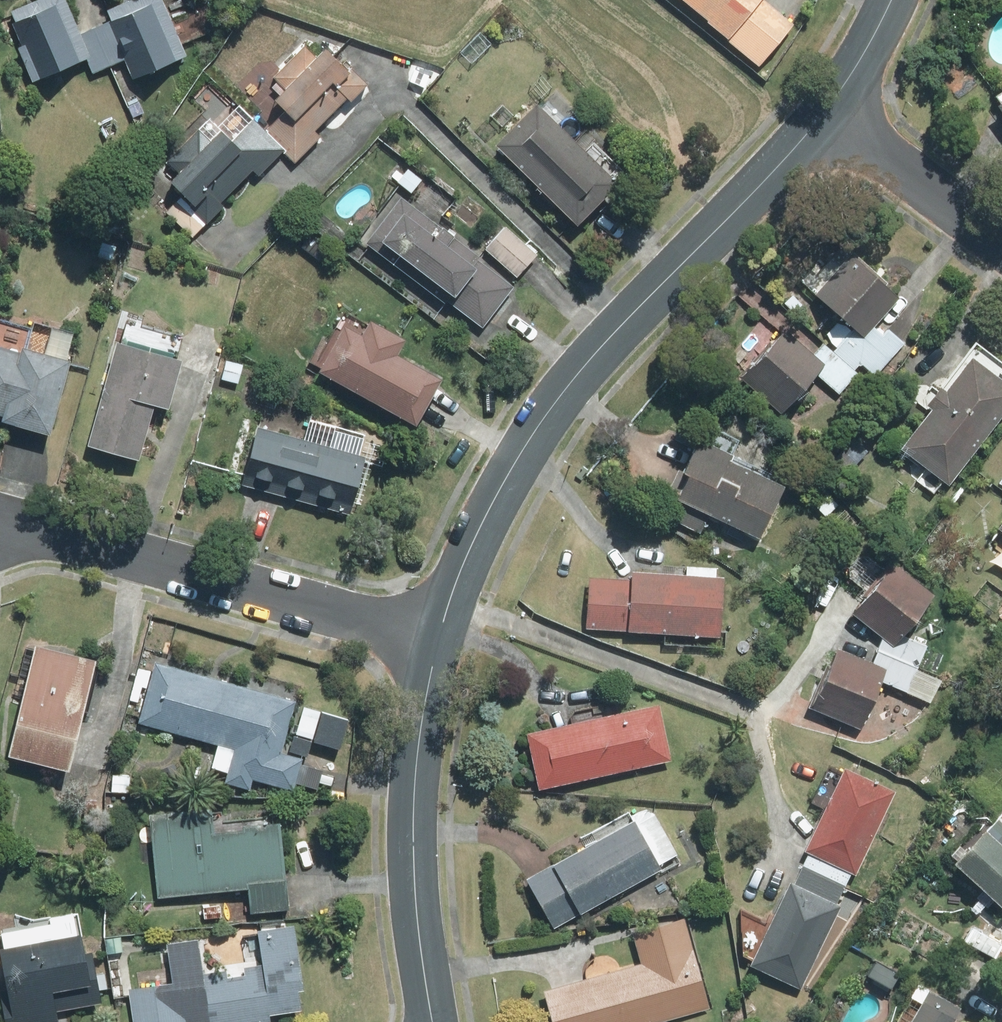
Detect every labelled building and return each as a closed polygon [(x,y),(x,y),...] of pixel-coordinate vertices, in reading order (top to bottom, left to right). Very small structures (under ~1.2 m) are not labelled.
[(59,0),(48,0),(7,19),(40,88),(90,64),(76,35),(59,0)] [(76,35),(90,64),(95,75),(123,62),(135,87),(188,62),(158,0),(134,0),(92,20),(95,26),(76,35)] [(761,0),(676,0),(753,69),(791,27),(761,0)] [(277,119),(263,133),(283,153),(295,164),(319,139),(312,132),(341,102),(345,106),(365,85),(349,69),(339,79),(302,45),(264,84),(279,98),(268,110),(277,119)] [(215,128),(207,120),(154,175),(178,198),(161,216),(186,240),(252,170),(260,177),(283,153),(263,133),(236,107),(215,128)] [(613,193),(532,107),(490,147),(571,233),(613,193)] [(396,204),(365,248),(483,332),(514,287),(396,204)] [(503,224),(479,253),(513,281),(537,252),(503,224)] [(876,321),(895,298),(843,253),(808,295),(839,321),(860,339),(876,321)] [(398,344),(344,317),(314,375),(414,425),(436,382),(390,358),(398,344)] [(860,339),(839,321),(808,357),(818,366),(809,376),(834,397),(855,373),(868,384),(902,343),(876,321),(860,339)] [(125,352),(110,348),(83,453),(135,467),(149,410),(165,414),(184,340),(131,326),(125,352)] [(808,357),(778,332),(737,380),(777,414),(809,376),(818,366),(808,357)] [(0,420),(0,432),(49,443),(67,365),(0,350),(0,419),(0,420)] [(958,359),(895,450),(947,486),(1001,407),(1001,389),(958,359)] [(242,366),(222,362),(218,384),(238,388),(242,366)] [(363,460),(258,430),(241,489),(346,519),(363,460)] [(653,515),(694,536),(704,518),(751,542),(778,489),(690,444),(653,515)] [(926,594),(889,563),(846,616),(883,646),(926,594)] [(720,634),(722,576),(627,573),(626,580),(578,578),(577,631),(720,634)] [(89,661),(29,647),(2,760),(62,774),(89,661)] [(880,665),(828,648),(807,711),(859,728),(880,665)] [(214,746),(232,751),(226,772),(309,796),(317,769),(276,757),(291,705),(152,665),(135,723),(214,746)] [(652,706),(525,736),(539,795),(665,765),(652,706)] [(315,711),(301,708),(293,737),(308,741),(315,711)] [(889,796),(836,774),(804,849),(857,871),(889,796)] [(981,828),(1001,848),(1001,805),(981,828)] [(655,863),(674,852),(648,806),(515,880),(546,934),(659,871),(655,863)] [(204,809),(144,817),(154,900),(242,889),(246,918),(288,912),(277,828),(207,837),(204,809)] [(945,866),(999,914),(1001,911),(1001,855),(975,831),(945,866)] [(836,909),(783,884),(744,965),(797,991),(836,909)] [(49,997),(58,995),(62,1014),(104,1005),(97,974),(82,977),(69,918),(0,933),(0,1021),(54,1021),(49,997)] [(538,992),(547,1021),(664,1021),(706,1010),(681,922),(632,936),(640,964),(538,992)] [(129,1021),(267,1021),(266,1017),(300,1013),(291,929),(255,933),(258,967),(200,974),(197,941),(161,945),(165,979),(121,983),(129,1021)] [(954,1011),(909,988),(892,1021),(948,1021),(954,1011)]
